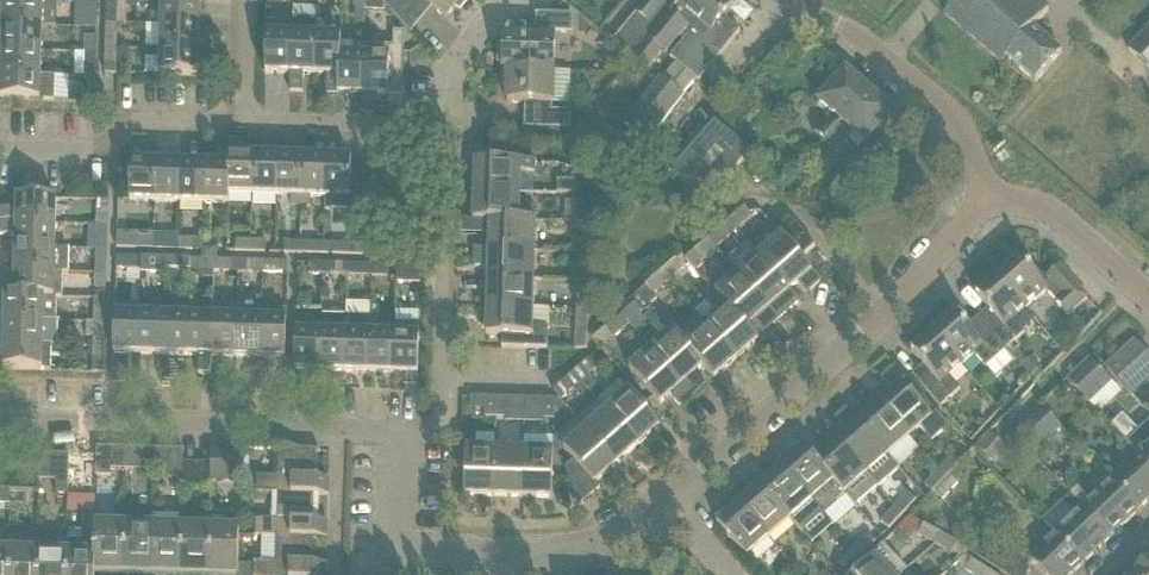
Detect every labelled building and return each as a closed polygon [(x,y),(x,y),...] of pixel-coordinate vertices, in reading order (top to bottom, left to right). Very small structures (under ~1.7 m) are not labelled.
[(106,24),(117,24),(126,25),(127,0),(118,0),(107,0),(106,24)] [(412,35),(413,34),(405,25),(424,1),(446,19),(456,6),(460,9),(467,0),(379,0),(412,35)] [(615,41),(635,57),(678,5),(679,6),(683,0),(649,0),(615,41)] [(635,57),(648,69),(662,51),(666,55),(688,28),(692,31),(670,58),(699,82),(740,31),(724,18),(733,6),(726,0),(683,0),(679,6),(678,5),(635,57)] [(1015,0),(956,0),(945,13),(1002,63),(1007,58),(1036,83),(1061,55),(1031,29),(1047,11),(1033,0),(1032,0),(1024,8),(1015,0)] [(0,2),(0,14),(4,14),(3,25),(42,26),(43,2),(40,2),(24,1),(24,2),(4,1),(4,2),(0,2)] [(162,2),(161,25),(200,27),(201,3),(162,2)] [(97,3),(87,3),(86,18),(97,18),(97,3)] [(505,38),(504,47),(500,46),(499,62),(504,63),(504,70),(554,72),(555,39),(553,39),(553,31),(572,32),(572,15),(536,14),(536,16),(538,16),(538,39),(505,38)] [(291,35),(292,35),(291,74),(290,90),(303,91),(304,74),(315,75),(316,22),(312,22),(309,19),(299,19),(296,22),(291,22),(291,23),(291,35)] [(267,22),(266,34),(265,73),(291,74),(292,35),(291,35),(291,23),(267,22)] [(326,23),(316,22),(315,75),(326,75),(326,93),(338,93),(338,75),(339,75),(340,55),(341,55),(341,36),(325,36),(326,23)] [(106,24),(106,33),(106,48),(116,49),(117,24),(106,24)] [(42,26),(3,25),(3,50),(41,51),(42,26)] [(200,27),(161,25),(161,50),(199,51),(200,27)] [(1148,68),(1148,27),(1129,50),(1148,68)] [(364,46),(363,95),(362,112),(376,112),(376,95),(388,96),(388,91),(403,92),(404,52),(404,32),(393,32),(393,46),(364,46)] [(86,53),(96,53),(97,37),(86,37),(86,53)] [(338,75),(338,93),(338,94),(363,95),(364,46),(364,41),(355,40),(354,55),(351,55),(341,55),(340,55),(339,75),(338,75)] [(106,48),(105,63),(116,64),(116,49),(106,48)] [(2,74),(2,75),(41,76),(41,51),(3,50),(2,74)] [(199,51),(161,50),(145,50),(145,59),(160,59),(160,74),(217,76),(217,63),(199,62),(199,51)] [(86,53),(85,77),(95,77),(96,53),(86,53)] [(554,72),(504,70),(503,86),(508,86),(508,103),(536,104),(535,127),(523,127),(523,128),(569,129),(570,113),(551,112),(551,104),(553,104),(554,72)] [(825,142),(869,92),(846,72),(819,102),(831,113),(814,132),(825,142)] [(1,86),(1,99),(40,100),(54,101),(55,76),(41,76),(2,75),(2,74),(0,74),(0,86),(1,86)] [(95,77),(85,77),(84,102),(104,102),(105,87),(95,87),(95,77)] [(660,77),(624,122),(647,142),(684,95),(660,77)] [(869,92),(825,142),(836,152),(854,133),(866,143),(892,113),(869,92)] [(741,93),(715,123),(668,177),(720,189),(751,153),(730,136),(756,106),(741,93)] [(566,143),(623,159),(630,137),(582,122),(566,143)] [(229,140),(229,148),(228,165),(229,165),(229,194),(230,194),(252,195),(253,156),(242,156),(243,140),(229,140)] [(265,156),(253,156),(252,195),(277,196),(278,157),(279,141),(265,141),(265,156)] [(302,157),(301,206),(310,206),(310,197),(325,197),(327,143),(314,143),(314,158),(302,157)] [(327,143),(325,197),(325,210),(365,211),(366,167),(352,166),(352,159),(340,158),(340,143),(327,143)] [(860,181),(882,155),(871,145),(848,172),(860,181)] [(216,164),(205,164),(204,203),(229,204),(230,194),(229,194),(229,165),(228,165),(229,148),(217,147),(216,164)] [(131,148),(130,201),(155,201),(156,163),(144,162),(145,148),(131,148)] [(278,157),(277,196),(292,196),(291,206),(301,206),(302,157),(278,157)] [(536,163),(475,162),(474,176),(469,176),(469,191),(474,191),(521,192),(521,175),(536,175),(536,163)] [(156,163),(155,201),(179,202),(180,163),(156,163)] [(180,163),(179,202),(204,203),(205,164),(180,163)] [(558,182),(558,193),(578,194),(579,182),(558,182)] [(521,192),(474,191),(473,221),(490,221),(490,220),(536,221),(535,221),(535,208),(520,208),(521,192)] [(55,224),(56,199),(17,197),(17,210),(0,209),(0,222),(55,224)] [(97,225),(108,225),(108,200),(98,200),(97,225)] [(568,200),(567,222),(577,222),(578,201),(568,200)] [(730,221),(737,229),(752,216),(745,208),(730,221)] [(790,290),(798,283),(807,294),(821,281),(801,258),(815,246),(796,224),(788,219),(775,230),(780,237),(759,255),(790,290)] [(490,220),(490,221),(489,249),(535,250),(536,221),(490,220)] [(730,221),(722,226),(708,239),(715,248),(730,235),(737,229),(730,221)] [(0,222),(0,236),(16,236),(16,247),(55,248),(55,224),(0,222)] [(587,222),(586,240),(572,240),(572,247),(586,247),(586,252),(597,252),(598,223),(587,222)] [(97,225),(97,240),(96,250),(107,250),(108,225),(97,225)] [(154,238),(133,238),(117,237),(116,248),(154,249),(154,238)] [(154,238),(154,249),(178,250),(178,239),(154,238)] [(193,239),(178,239),(178,250),(193,250),(193,239)] [(715,248),(708,239),(693,252),(700,261),(715,248)] [(251,252),(251,241),(236,241),(236,251),(251,252)] [(251,241),(251,252),(266,252),(266,241),(251,241)] [(299,253),(300,242),(285,242),(285,253),(299,253)] [(324,243),(300,242),(299,253),(324,254),(324,243)] [(790,290),(759,255),(747,242),(726,260),(738,274),(778,320),(800,301),(790,290)] [(324,243),(324,254),(348,254),(348,244),(324,243)] [(55,248),(16,247),(16,260),(10,263),(6,263),(6,271),(15,272),(54,273),(54,272),(68,272),(69,249),(55,248)] [(202,249),(202,260),(215,260),(218,260),(218,250),(202,249)] [(535,250),(489,249),(475,249),(475,267),(488,268),(488,277),(534,279),(535,250)] [(96,250),(96,274),(106,274),(107,250),(96,250)] [(586,252),(586,253),(573,253),(573,263),(586,263),(585,273),(596,273),(597,252),(586,252)] [(141,258),(132,258),(116,258),(116,268),(140,269),(141,258)] [(141,269),(141,270),(166,271),(166,270),(166,259),(151,259),(141,258),(141,269)] [(997,276),(1026,310),(1047,291),(1068,315),(1088,298),(1060,266),(1041,283),(1019,258),(997,276)] [(166,259),(166,270),(180,270),(185,259),(180,259),(166,259)] [(202,260),(189,260),(189,278),(213,279),(213,271),(215,271),(215,260),(202,260)] [(218,260),(215,260),(215,271),(239,272),(240,261),(218,260)] [(264,262),(240,261),(239,272),(263,272),(264,262)] [(676,261),(662,273),(668,281),(683,268),(676,261)] [(264,262),(263,272),(287,273),(287,262),(264,262)] [(323,274),(324,263),(309,263),(309,273),(323,274)] [(324,263),(323,274),(348,275),(348,264),(339,264),(324,263)] [(348,264),(348,275),(372,275),(372,265),(357,265),(348,264)] [(372,265),(372,275),(387,276),(387,265),(372,265)] [(421,283),(421,266),(397,266),(396,283),(421,283)] [(15,272),(15,294),(15,296),(44,296),(44,297),(56,298),(62,298),(63,274),(54,274),(54,273),(15,272)] [(647,286),(639,292),(650,305),(657,298),(653,294),(668,281),(662,273),(647,286)] [(106,274),(96,274),(95,289),(106,289),(106,274)] [(738,274),(716,293),(726,305),(727,305),(747,328),(748,327),(757,338),(778,320),(738,274)] [(1026,310),(997,276),(976,295),(995,317),(984,327),(1005,351),(1025,333),(1014,320),(1026,310)] [(534,279),(488,277),(487,306),(533,308),(534,279)] [(578,290),(578,309),(589,309),(590,290),(578,290)] [(706,302),(695,312),(706,323),(737,359),(759,340),(757,338),(748,327),(747,328),(727,305),(726,305),(716,293),(706,302)] [(5,294),(4,320),(57,321),(57,320),(55,320),(56,298),(44,297),(44,296),(15,296),(15,294),(5,294)] [(95,298),(94,322),(105,323),(105,299),(95,298)] [(632,299),(617,311),(621,316),(628,324),(643,311),(636,303),(632,299)] [(189,316),(188,355),(199,356),(198,374),(211,374),(212,356),(213,356),(214,317),(212,317),(212,300),(203,300),(202,317),(189,316)] [(115,306),(115,314),(114,353),(140,354),(141,315),(140,315),(140,306),(115,306)] [(487,306),(486,335),(502,336),(502,348),(524,348),(547,349),(547,329),(547,308),(533,308),(487,306)] [(237,318),(214,317),(213,356),(237,357),(238,309),(237,309),(237,318)] [(238,309),(237,357),(261,358),(262,310),(238,309)] [(578,309),(577,350),(588,350),(589,309),(578,309)] [(286,311),(262,310),(261,358),(286,358),(287,319),(286,319),(286,311)] [(954,314),(933,333),(962,366),(974,355),(995,379),(1015,361),(1005,351),(984,327),(974,336),(954,314)] [(165,316),(141,315),(140,354),(164,355),(165,316)] [(165,316),(164,355),(188,355),(189,316),(165,316)] [(296,323),(296,332),(294,370),(321,371),(322,316),(321,316),(321,324),(296,323)] [(347,317),(322,316),(321,371),(345,372),(347,317)] [(628,324),(621,316),(606,329),(613,337),(628,324)] [(347,317),(345,372),(369,373),(371,325),(371,317),(347,317)] [(57,321),(4,320),(4,345),(50,346),(56,346),(57,321)] [(86,322),(86,337),(94,338),(93,347),(104,348),(104,338),(105,323),(94,322),(86,322)] [(706,323),(684,342),(683,343),(703,366),(714,379),(737,359),(706,323)] [(395,326),(371,325),(369,373),(394,374),(395,326)] [(419,326),(395,326),(394,374),(405,374),(405,384),(418,384),(419,326)] [(673,330),(651,350),(691,395),(703,384),(694,374),(703,366),(683,343),(684,342),(673,330)] [(962,366),(933,333),(911,352),(931,374),(920,384),(941,407),(960,390),(949,377),(962,366)] [(1118,381),(1145,354),(1135,342),(1106,368),(1118,381)] [(50,346),(4,345),(3,369),(50,370),(50,346)] [(104,348),(93,347),(93,372),(103,372),(104,348)] [(691,395),(651,350),(629,369),(660,404),(670,396),(679,406),(691,395)] [(1145,354),(1118,381),(1130,394),(1148,376),(1148,358),(1145,354)] [(1032,358),(1022,367),(1030,377),(1038,371),(1041,368),(1032,358)] [(589,360),(575,373),(582,381),(596,368),(589,360)] [(1090,360),(1066,381),(1089,406),(1113,384),(1090,360)] [(892,391),(879,402),(910,437),(920,429),(931,441),(947,426),(895,366),(881,378),(892,391)] [(582,381),(575,373),(554,391),(561,399),(582,381)] [(629,391),(608,410),(638,445),(660,426),(629,391)] [(496,418),(496,398),(486,398),(485,418),(496,418)] [(496,398),(496,418),(524,419),(525,399),(496,398)] [(525,399),(524,419),(554,419),(555,399),(525,399)] [(910,437),(879,402),(858,421),(889,456),(910,437)] [(889,456),(858,421),(847,409),(835,419),(846,431),(836,440),(878,488),(899,469),(888,456),(889,456)] [(1042,447),(1060,429),(1041,409),(1022,427),(1042,447)] [(608,410),(586,429),(616,464),(638,445),(608,410)] [(1127,446),(1148,468),(1148,425),(1127,446)] [(616,464),(586,429),(564,449),(575,462),(565,469),(579,507),(600,488),(595,483),(616,464)] [(993,434),(979,449),(991,461),(1005,446),(993,434)] [(878,488),(836,440),(814,459),(845,494),(866,475),(877,488),(878,488)] [(1112,481),(1140,510),(1148,501),(1148,468),(1127,446),(1124,442),(1116,449),(1130,464),(1112,481)] [(803,446),(781,465),(823,513),(825,515),(847,496),(845,494),(814,459),(803,446)] [(97,456),(96,476),(111,476),(111,469),(125,469),(126,448),(97,447),(97,456)] [(126,448),(125,469),(141,470),(141,476),(154,476),(154,470),(154,449),(126,448)] [(154,449),(154,470),(169,470),(168,477),(182,478),(183,463),(184,463),(183,450),(154,449)] [(314,494),(314,495),(329,495),(329,479),(315,479),(316,450),(279,449),(278,477),(257,477),(257,493),(278,494),(278,493),(314,494)] [(494,496),(495,450),(466,449),(464,496),(494,496)] [(495,450),(494,496),(522,497),(524,451),(495,450)] [(212,451),(212,464),(211,482),(241,482),(242,451),(212,451)] [(553,452),(524,451),(522,497),(552,498),(553,452)] [(67,494),(68,483),(69,455),(40,454),(39,480),(57,480),(57,494),(67,494)] [(97,456),(69,455),(68,483),(95,484),(96,476),(97,456)] [(947,477),(960,463),(953,456),(940,470),(947,477)] [(183,463),(182,478),(182,486),(211,487),(211,482),(212,464),(183,463)] [(781,465),(760,484),(791,519),(802,531),(823,513),(781,465)] [(947,477),(940,470),(926,485),(933,492),(947,477)] [(1140,510),(1112,481),(1091,501),(1078,487),(1070,495),(1111,538),(1140,510)] [(760,484),(739,503),(769,538),(791,519),(760,484)] [(278,493),(278,494),(277,520),(256,520),(255,536),(277,537),(277,536),(313,537),(313,538),(327,538),(328,522),(314,521),(314,495),(314,494),(278,493)] [(910,493),(895,508),(903,515),(917,500),(910,493)] [(1075,516),(1056,535),(1083,564),(1111,538),(1070,495),(1062,502),(1075,516)] [(769,538),(739,503),(716,523),(747,558),(769,538)] [(903,515),(895,508),(882,521),(890,528),(903,515)] [(153,517),(152,529),(151,571),(180,571),(181,530),(181,518),(153,517)] [(181,530),(180,571),(208,572),(209,530),(210,521),(200,521),(199,530),(181,530)] [(940,535),(923,526),(918,535),(935,544),(940,535)] [(94,539),(93,556),(95,556),(94,569),(95,569),(123,570),(124,528),(94,527),(94,539)] [(124,528),(123,570),(151,571),(152,529),(124,528)] [(209,530),(208,572),(238,573),(239,531),(209,530)] [(870,534),(854,548),(861,556),(877,542),(870,534)] [(940,535),(935,544),(953,554),(958,545),(940,535)] [(1056,535),(1044,546),(1037,538),(1029,546),(1024,539),(1016,547),(1042,574),(1072,574),(1083,564),(1056,535)] [(9,553),(9,537),(2,536),(0,538),(0,574),(8,574),(9,553)] [(277,537),(276,563),(254,562),(254,574),(326,574),(326,565),(312,564),(313,538),(313,537),(277,536),(277,537)] [(65,574),(95,574),(95,569),(94,569),(95,556),(93,556),(94,539),(82,539),(82,542),(66,541),(65,574)] [(37,574),(65,574),(66,541),(37,540),(36,554),(37,554),(37,574)] [(989,545),(981,541),(972,554),(1005,574),(1026,574),(1029,571),(989,545)] [(861,556),(854,548),(840,560),(847,568),(861,556)] [(8,574),(37,574),(37,554),(36,554),(9,553),(8,574)] [(875,558),(856,574),(891,574),(875,558)] [(988,571),(971,560),(965,570),(974,574),(985,574),(988,571)] [(1134,574),(1148,574),(1148,561),(1134,574)]
